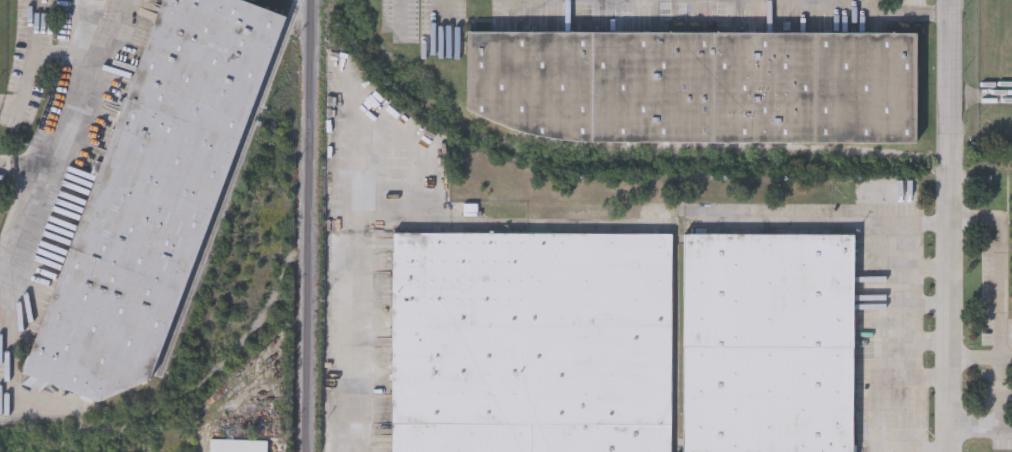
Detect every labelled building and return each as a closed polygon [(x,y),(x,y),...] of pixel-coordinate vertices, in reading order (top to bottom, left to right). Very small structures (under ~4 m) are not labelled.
[(23,372),(164,0),(235,0),(288,20),(151,380),(98,402),(22,373),(23,372)] [(916,145),(503,142),(503,119),(467,119),(468,32),(917,36),(916,145)] [(672,235),(671,451),(391,451),(392,233),(672,235)] [(854,235),(854,451),(683,451),(683,234),(854,235)] [(267,442),(267,451),(211,451),(211,442),(267,442)]
